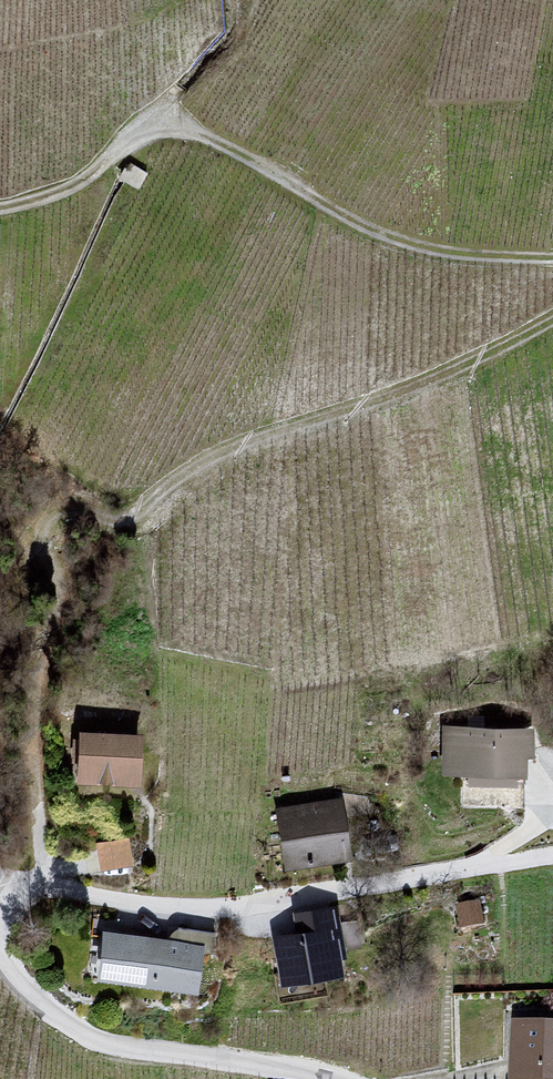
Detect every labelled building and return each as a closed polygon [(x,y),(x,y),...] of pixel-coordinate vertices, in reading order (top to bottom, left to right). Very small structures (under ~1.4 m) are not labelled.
[(143,784),(144,727),(78,726),(77,783),(143,784)] [(431,738),(430,787),(515,790),(516,741),(431,738)] [(266,820),(272,873),(332,867),(326,814),(266,820)] [(102,865),(135,860),(130,830),(97,835),(102,865)] [(264,918),(268,983),(331,979),(327,914),(264,918)] [(83,931),(76,983),(183,997),(190,944),(83,931)] [(498,1078),(552,1078),(552,1030),(501,1027),(498,1078)]
